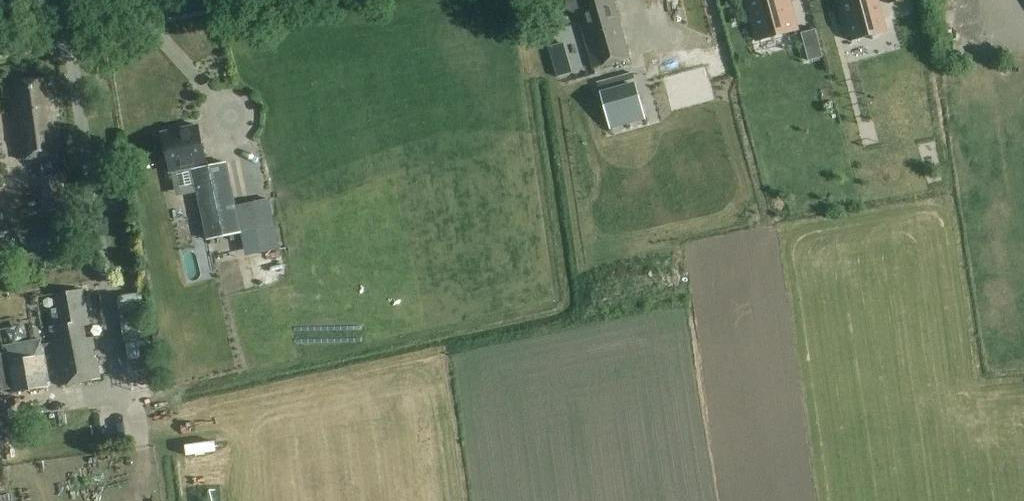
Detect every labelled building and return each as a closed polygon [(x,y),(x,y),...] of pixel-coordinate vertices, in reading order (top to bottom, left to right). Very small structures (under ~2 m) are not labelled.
[(612,0),(569,0),(567,4),(569,12),(575,15),(578,14),(593,69),(631,59),(622,24),(619,25),(612,0)] [(759,39),(795,29),(787,0),(748,0),(759,39)] [(851,40),(888,31),(880,0),(841,0),(851,40)] [(815,29),(801,33),(808,60),(822,56),(815,29)] [(666,74),(677,152),(708,148),(696,69),(666,74)] [(55,127),(53,115),(59,115),(55,78),(16,83),(20,114),(13,115),(19,159),(64,153),(60,126),(55,127)] [(604,102),(601,102),(608,130),(611,129),(643,120),(636,93),(604,102)] [(208,168),(200,127),(162,134),(162,135),(155,136),(158,152),(165,151),(169,173),(192,169),(205,241),(238,234),(225,165),(208,168)] [(45,212),(71,209),(66,173),(40,176),(45,212)] [(264,200),(253,202),(258,229),(270,227),(274,226),(269,199),(264,200)] [(0,242),(0,258),(9,251),(2,241),(0,242)] [(85,338),(82,324),(89,323),(83,290),(56,295),(59,308),(47,311),(60,384),(100,377),(92,337),(85,338)] [(132,391),(157,387),(143,292),(118,296),(132,391)] [(0,354),(0,391),(8,389),(9,393),(50,385),(42,342),(1,349),(2,353),(0,354)]
